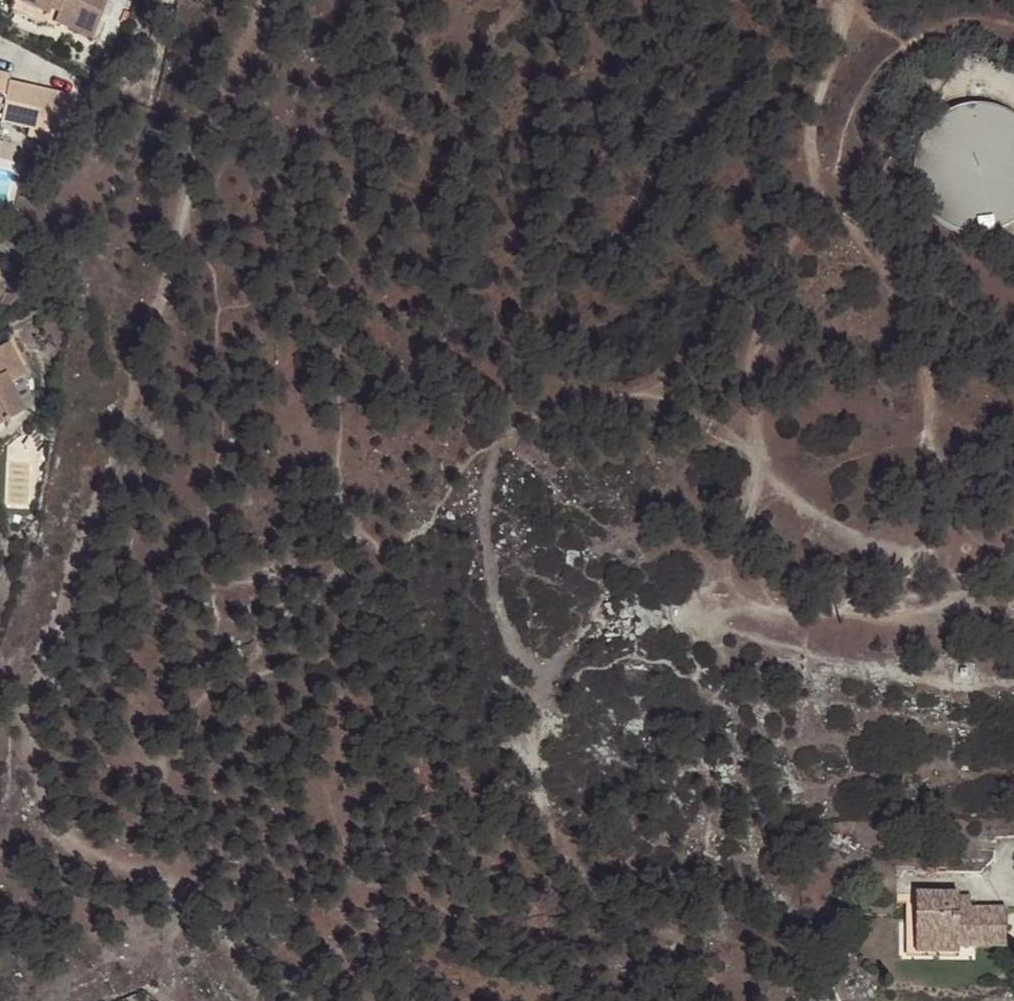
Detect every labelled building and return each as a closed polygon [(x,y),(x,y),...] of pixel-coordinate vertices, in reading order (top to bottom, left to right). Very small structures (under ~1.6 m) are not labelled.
[(8,11),(50,28),(52,25),(90,40),(107,0),(13,0),(8,11)] [(984,55),(982,52),(979,49),(971,54),(974,60),(984,55)] [(0,73),(0,123),(26,129),(24,136),(58,143),(67,95),(7,82),(8,75),(0,73)] [(998,111),(980,108),(963,107),(948,111),(930,122),(921,133),(913,147),(911,163),(911,180),(915,198),(925,212),(937,222),(954,230),(970,232),(989,229),(1004,223),(1013,215),(1013,122),(998,111)] [(2,342),(0,343),(0,420),(18,410),(4,383),(18,375),(2,342)] [(958,908),(959,896),(959,893),(915,893),(916,924),(908,924),(908,953),(959,953),(959,947),(1007,947),(1006,908),(970,908),(958,908)] [(970,896),(959,896),(958,908),(970,908),(970,896)]
